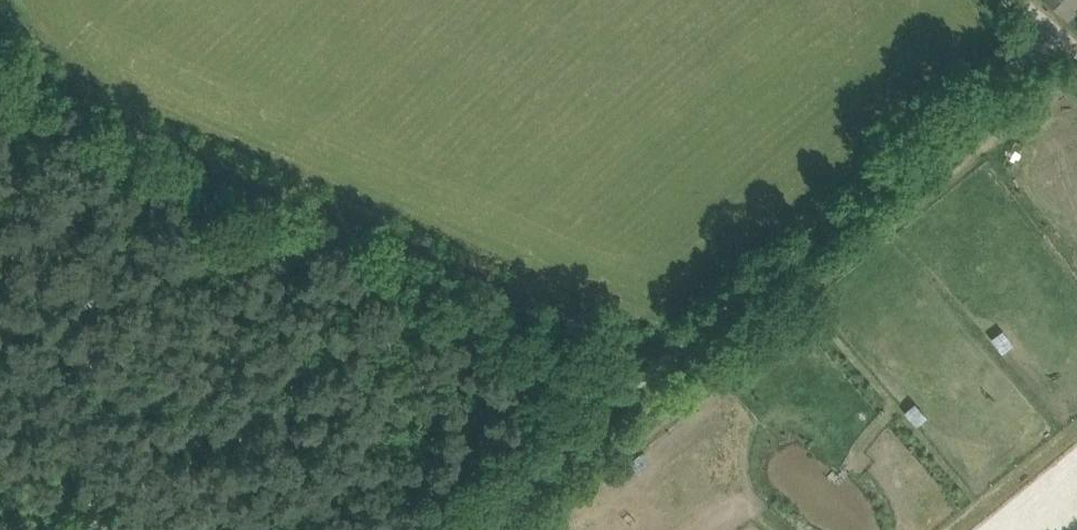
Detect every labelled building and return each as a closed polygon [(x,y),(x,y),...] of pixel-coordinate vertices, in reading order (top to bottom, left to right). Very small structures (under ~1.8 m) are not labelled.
[(1076,8),(1076,0),(1051,0),(1068,17),(1076,8)]
